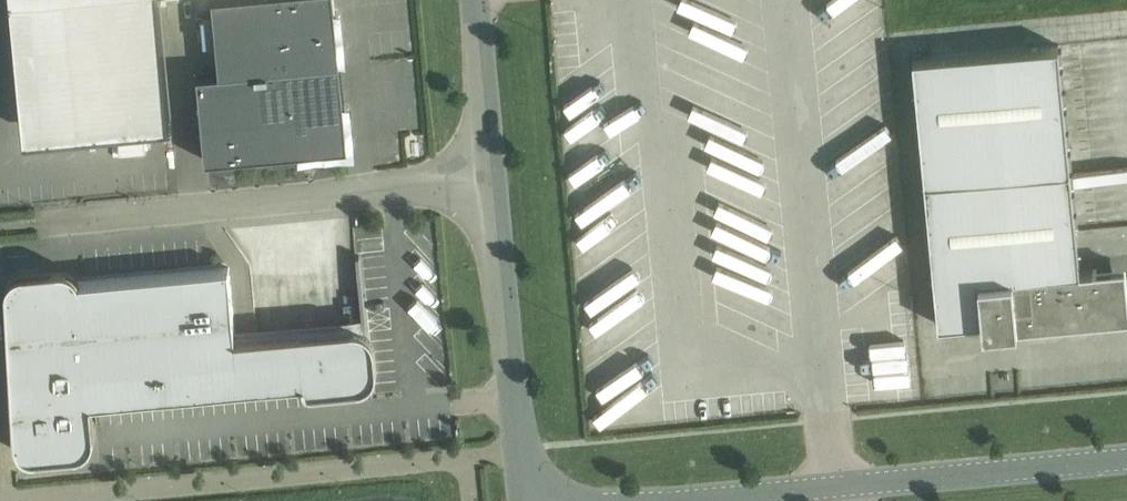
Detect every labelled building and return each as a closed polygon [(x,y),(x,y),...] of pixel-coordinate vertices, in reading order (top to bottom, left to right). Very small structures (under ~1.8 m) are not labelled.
[(48,128),(172,116),(161,0),(36,0),(48,128)] [(218,50),(220,50),(221,63),(220,63),(221,68),(220,68),(220,72),(198,74),(204,138),(206,137),(207,150),(206,150),(207,155),(205,155),(206,160),(348,146),(334,0),(213,0),(218,50)] [(1107,282),(1107,281),(1108,281),(1109,280),(1110,279),(1111,279),(1111,278),(1111,277),(1111,276),(1111,275),(1111,274),(1110,273),(1109,272),(1108,271),(1107,271),(1106,271),(1105,268),(1097,269),(1097,268),(1093,269),(1093,268),(1081,270),(1060,43),(914,57),(939,325),(983,321),(984,330),(988,330),(987,323),(1012,321),(1013,325),(1117,315),(1114,281),(1107,282)] [(423,278),(432,272),(420,251),(411,256),(423,278)] [(55,455),(81,453),(83,452),(86,450),(88,449),(90,447),(91,445),(93,442),(94,439),(95,437),(95,434),(95,432),(92,403),(304,383),(299,330),(236,336),(229,267),(80,281),(78,277),(76,273),(72,271),(68,269),(64,268),(60,267),(24,271),(20,272),(16,274),(12,276),(10,280),(8,284),(7,288),(7,300),(15,440),(15,442),(16,444),(18,448),(21,451),(24,454),(28,456),(32,457),(36,457),(55,455)] [(432,330),(441,321),(423,302),(414,310),(432,330)] [(420,343),(409,354),(434,379),(443,370),(432,358),(443,348),(417,322),(408,331),(420,343)] [(299,330),(304,383),(305,387),(308,390),(310,391),(312,392),(361,387),(365,386),(369,383),(372,381),(375,377),(377,373),(377,369),(377,364),(375,347),(375,342),(373,338),(371,334),(368,331),(365,329),(361,328),(346,326),(299,330)]
